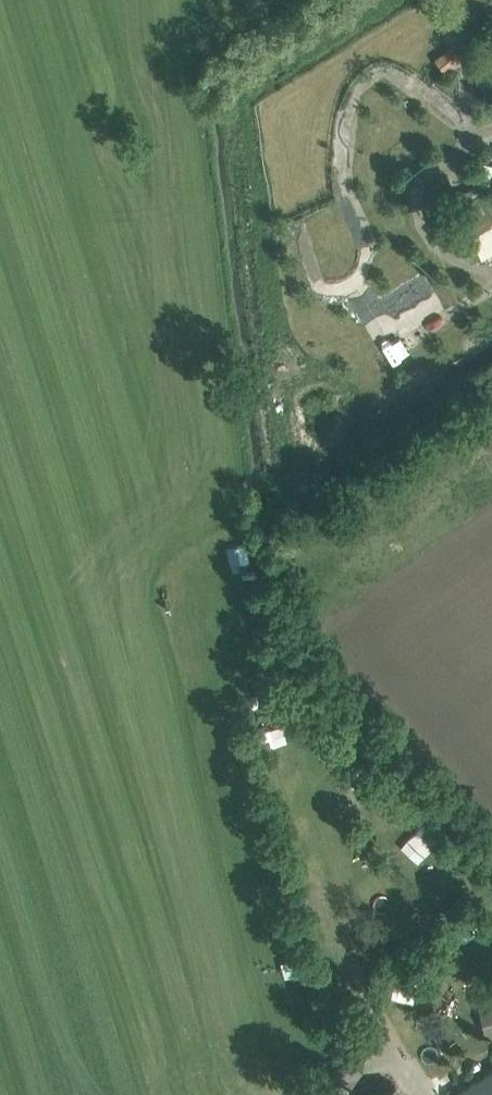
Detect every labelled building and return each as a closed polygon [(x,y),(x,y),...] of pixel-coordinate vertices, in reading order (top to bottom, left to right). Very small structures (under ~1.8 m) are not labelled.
[(426,819),(408,836),(425,852),(442,836),(426,819)] [(480,1011),(485,1032),(491,1030),(491,1008),(480,1011)] [(450,1093),(452,1094),(491,1094),(491,1065),(450,1093)]
